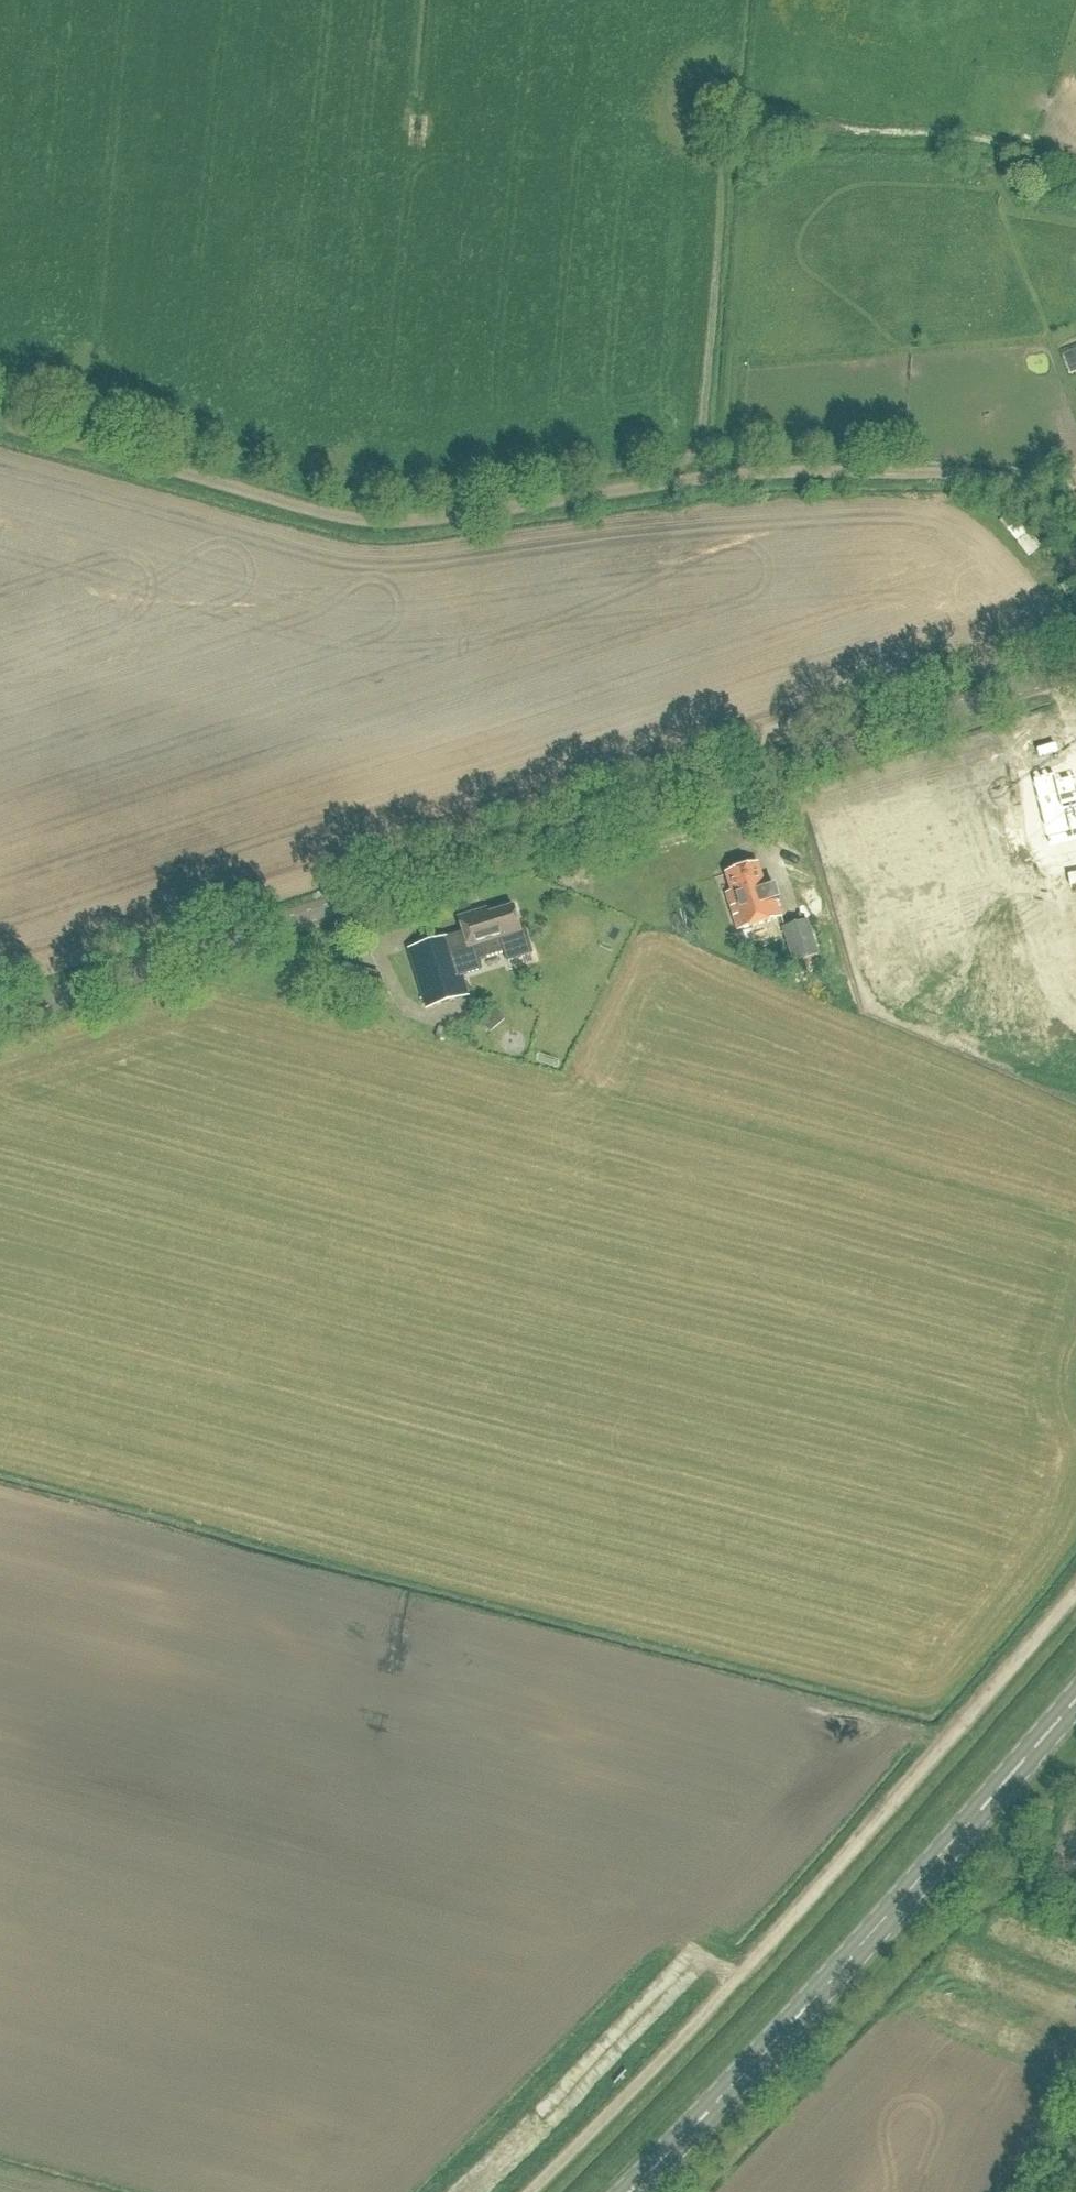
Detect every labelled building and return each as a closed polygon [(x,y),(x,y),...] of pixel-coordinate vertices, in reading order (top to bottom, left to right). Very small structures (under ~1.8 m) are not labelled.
[(1066,584),(1060,588),(1067,597),(1072,593),(1066,584)] [(1055,775),(1032,780),(1048,847),(1071,842),(1071,844),(1075,843),(1075,778),(1057,783),(1055,775)] [(760,865),(727,875),(733,893),(728,895),(739,930),(782,917),(777,900),(780,899),(777,887),(768,890),(760,865)] [(524,933),(515,907),(476,920),(475,915),(460,920),(465,936),(452,940),(452,938),(411,952),(430,1010),(471,996),(465,977),(484,971),(481,962),(507,953),(510,962),(534,954),(527,932),(524,933)] [(783,929),(793,964),(819,956),(808,921),(783,929)]
